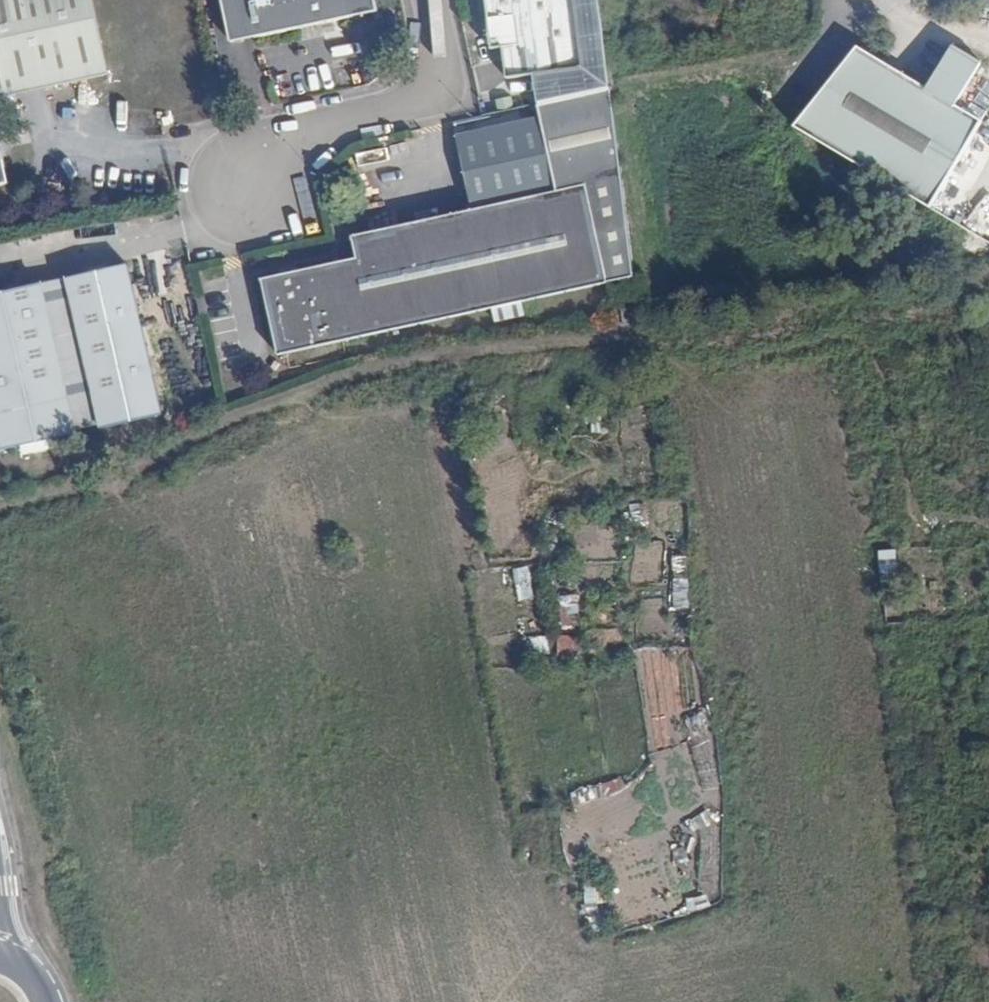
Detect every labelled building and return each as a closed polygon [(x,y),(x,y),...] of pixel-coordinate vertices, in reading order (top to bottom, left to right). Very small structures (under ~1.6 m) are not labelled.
[(135,0),(0,0),(0,102),(150,68),(135,0)] [(591,71),(577,0),(488,0),(499,57),(509,55),(514,87),(591,71)] [(857,168),(935,218),(954,230),(983,129),(954,110),(982,64),(955,46),(927,92),(858,46),(794,129),(857,168)] [(521,301),(634,277),(612,86),(539,103),(558,189),(352,231),(357,254),(261,274),(276,351),(489,308),(491,320),(522,313),(521,301)] [(12,186),(0,130),(0,189),(12,186)] [(48,439),(47,435),(89,427),(91,432),(152,419),(122,269),(0,293),(0,449),(48,439)] [(514,568),(518,600),(534,599),(530,566),(514,568)] [(672,580),(674,608),(687,607),(685,579),(672,580)] [(557,635),(557,655),(573,654),(573,635),(557,635)] [(529,656),(547,655),(546,636),(528,637),(529,656)] [(601,796),(624,791),(621,780),(599,784),(601,796)] [(689,912),(710,907),(707,894),(686,899),(689,912)]
